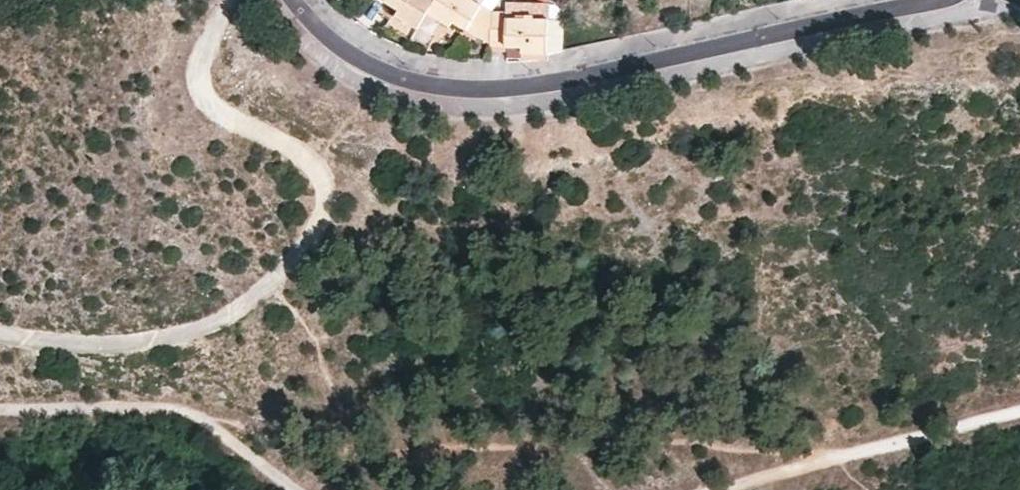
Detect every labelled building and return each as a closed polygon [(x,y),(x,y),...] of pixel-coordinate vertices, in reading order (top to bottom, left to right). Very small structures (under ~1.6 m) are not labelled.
[(420,29),(430,13),(437,1),(436,0),(384,0),(403,10),(399,16),(420,29)] [(494,42),(494,13),(484,7),(472,0),(437,0),(437,1),(430,13),(453,26),(457,20),(494,42)] [(510,13),(511,18),(551,19),(551,3),(510,3),(510,13)] [(525,50),(550,50),(553,50),(564,48),(564,18),(551,19),(511,18),(510,13),(494,13),(494,42),(494,44),(525,44),(525,50)]
